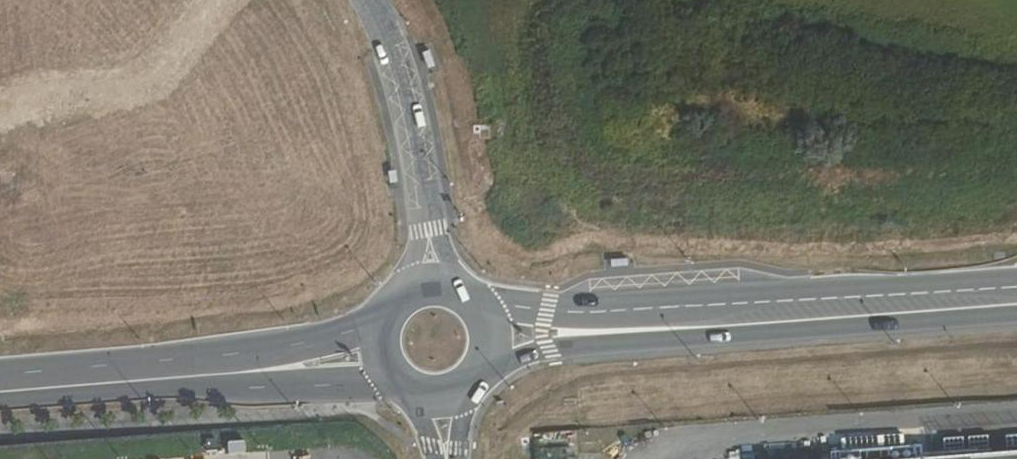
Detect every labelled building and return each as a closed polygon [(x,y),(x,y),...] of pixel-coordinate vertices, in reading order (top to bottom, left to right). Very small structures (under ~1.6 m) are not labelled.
[(878,458),(1016,458),(1016,449),(878,458)]
